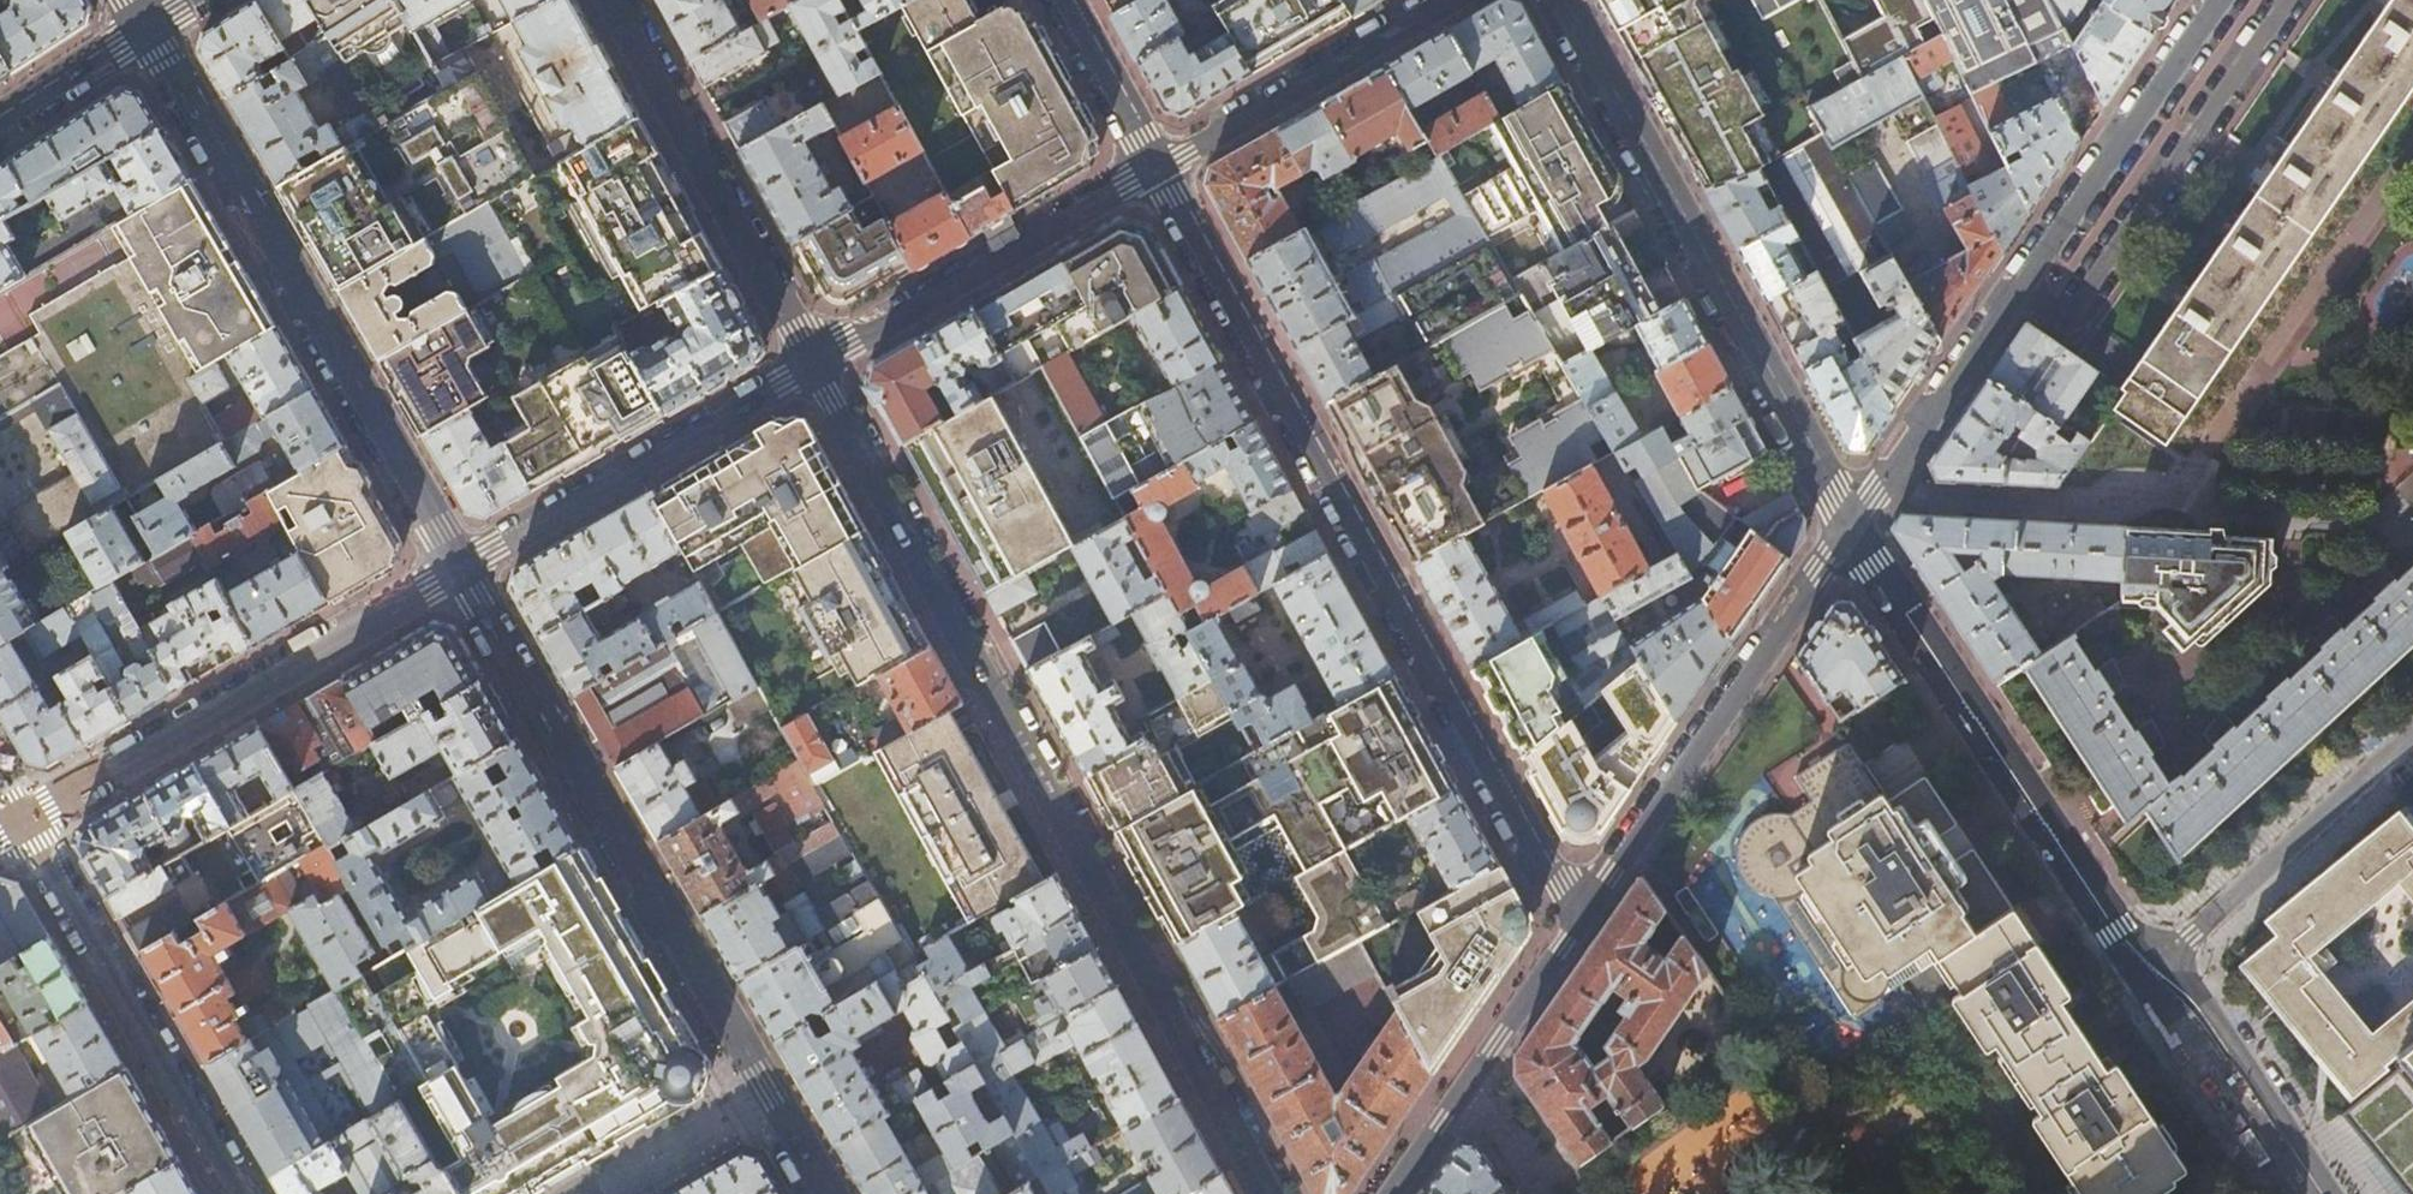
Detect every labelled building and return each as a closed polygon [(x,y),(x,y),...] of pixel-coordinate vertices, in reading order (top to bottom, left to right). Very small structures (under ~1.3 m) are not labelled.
[(15,8),(3,16),(0,11),(0,53),(12,74),(88,25),(92,9),(87,0),(16,0),(15,8)] [(256,2),(286,50),(290,58),(328,34),(308,0),(259,0),(256,2)] [(412,29),(397,3),(395,0),(308,0),(328,34),(348,68),(368,57),(372,56),(377,55),(381,53),(385,50),(390,43),(412,29)] [(434,67),(463,50),(489,36),(472,1),(475,0),(402,0),(397,3),(412,29),(434,67)] [(514,22),(553,0),(502,0),(514,22)] [(548,145),(559,164),(639,117),(574,0),(553,0),(514,22),(528,47),(520,51),(537,82),(540,81),(549,97),(547,99),(565,132),(572,129),(574,131),(548,145)] [(689,62),(740,33),(722,0),(655,0),(666,19),(689,62)] [(764,20),(790,6),(800,0),(750,0),(758,15),(745,23),(748,29),(764,20)] [(839,94),(880,72),(872,58),(861,64),(854,52),(865,46),(856,29),(851,20),(839,26),(833,15),(844,8),(840,0),(800,0),(790,6),(839,94)] [(902,4),(909,0),(860,0),(866,10),(850,18),(851,20),(856,29),(902,4)] [(1014,212),(1092,167),(1091,164),(1093,163),(1096,160),(1097,158),(1098,155),(1098,152),(1099,149),(1098,147),(1098,145),(1098,144),(1101,142),(1037,27),(1030,30),(1022,16),(1014,21),(1007,18),(1003,11),(979,24),(966,0),(909,0),(902,4),(991,171),(1014,212)] [(1113,15),(1128,43),(1137,60),(1179,36),(1183,34),(1165,0),(1139,0),(1113,15)] [(1191,26),(1195,24),(1199,31),(1208,26),(1219,19),(1210,5),(1208,0),(1177,0),(1191,26)] [(1252,75),(1275,61),(1353,16),(1344,0),(1219,0),(1210,5),(1219,19),(1252,75)] [(1353,16),(1380,0),(1344,0),(1353,16)] [(1522,106),(1562,82),(1519,6),(1504,0),(1500,0),(1449,29),(1473,72),(1494,59),(1522,106)] [(1611,21),(1638,70),(1671,129),(1704,191),(1761,171),(1772,165),(1751,125),(1764,118),(1750,91),(1739,71),(1733,73),(1713,38),(1697,7),(1699,0),(1599,0),(1611,21)] [(1862,80),(1903,58),(1942,37),(1923,0),(1875,0),(1885,20),(1843,41),(1862,80)] [(1942,37),(1971,95),(1986,88),(2038,62),(2006,0),(1923,0),(1942,37)] [(2065,32),(2087,0),(2048,0),(2065,32)] [(2103,2),(2153,36),(2178,0),(2100,0),(2103,2)] [(2172,314),(2229,353),(2412,88),(2412,0),(2391,0),(2172,314)] [(201,52),(228,99),(268,75),(262,64),(286,50),(256,2),(230,18),(205,34),(201,52)] [(2072,46),(2103,107),(2132,66),(2153,36),(2103,2),(2072,46)] [(1179,36),(1137,60),(1164,109),(1182,115),(1214,96),(1252,75),(1219,19),(1208,26),(1213,36),(1217,33),(1220,38),(1189,55),(1179,36)] [(689,62),(704,88),(769,52),(766,49),(777,42),(764,20),(748,29),(740,33),(689,62)] [(1385,67),(1410,108),(1473,72),(1449,29),(1420,46),(1385,67)] [(293,60),(308,84),(319,78),(318,75),(325,71),(339,95),(332,100),(342,116),(367,101),(348,68),(328,34),(290,58),(292,61),(293,60)] [(1942,37),(1903,58),(1923,98),(1937,126),(2001,254),(2016,233),(2030,213),(2007,168),(1979,182),(1971,166),(1979,162),(1976,158),(1980,156),(1961,118),(1977,109),(1971,95),(1942,37)] [(476,73),(463,50),(434,67),(447,89),(476,73)] [(12,74),(0,53),(0,82),(12,74)] [(1862,80),(1810,109),(1824,135),(1832,148),(1923,98),(1903,58),(1862,80)] [(228,99),(279,188),(382,127),(372,109),(334,132),(329,125),(320,130),(299,94),(310,87),(308,84),(293,60),(292,61),(268,75),(228,99)] [(1439,156),(1438,155),(1423,129),(1410,108),(1385,67),(1359,81),(1321,104),(1354,159),(1370,150),(1374,155),(1386,147),(1383,142),(1392,136),(1386,127),(1393,123),(1411,152),(1412,152),(1421,166),(1439,156)] [(382,127),(279,188),(338,291),(489,205),(517,257),(547,240),(551,237),(522,185),(534,178),(476,72),(476,73),(447,89),(382,127)] [(1500,119),(1489,125),(1514,168),(1463,197),(1489,240),(1538,211),(1562,254),(1610,228),(1598,207),(1607,201),(1607,200),(1612,195),(1615,188),(1615,183),(1613,177),(1614,177),(1562,82),(1522,106),(1500,119)] [(65,125),(8,162),(33,204),(45,197),(77,178),(74,172),(102,156),(98,151),(104,147),(110,159),(113,157),(161,129),(140,93),(122,88),(65,125)] [(1986,88),(1971,95),(1977,109),(1988,130),(2012,118),(1997,96),(1986,88)] [(1423,129),(1438,155),(1489,125),(1500,119),(1486,93),(1423,129)] [(2007,168),(2030,213),(2057,174),(2079,142),(2055,96),(2012,118),(1988,130),(2007,168)] [(724,124),(738,151),(784,125),(779,117),(775,115),(770,105),(764,108),(761,103),(724,124)] [(738,151),(790,244),(848,210),(853,208),(841,187),(832,191),(806,142),(835,126),(823,104),(784,125),(738,151)] [(840,136),(866,182),(923,150),(898,104),(840,136)] [(1355,162),(1354,159),(1321,104),(1211,168),(1208,177),(1206,184),(1248,260),(1301,231),(1281,195),(1273,200),(1267,188),(1274,184),(1277,189),(1311,168),(1318,170),(1324,179),(1355,162)] [(668,170),(639,117),(559,164),(534,178),(522,185),(551,237),(668,170)] [(1944,209),(1966,250),(1907,283),(1940,342),(2001,254),(1937,126),(1908,141),(1925,176),(1934,171),(1940,183),(1928,190),(1939,211),(1944,209)] [(191,181),(161,129),(113,157),(127,180),(118,186),(103,163),(77,178),(45,197),(59,222),(116,190),(132,215),(191,181)] [(1772,165),(1761,171),(1767,182),(1780,206),(1789,222),(1799,239),(1817,273),(1827,289),(1859,272),(1878,307),(1891,300),(1898,313),(1854,338),(1856,341),(1864,355),(1894,409),(1915,378),(1940,342),(1907,283),(1890,253),(1878,261),(1866,240),(1879,232),(1846,174),(1832,148),(1824,135),(1772,165)] [(1463,197),(1439,156),(1421,166),(1317,223),(1336,258),(1365,243),(1367,240),(1446,197),(1458,217),(1376,262),(1374,261),(1348,275),(1346,275),(1350,283),(1344,287),(1354,305),(1360,302),(1361,305),(1365,311),(1491,243),(1489,240),(1463,197)] [(1874,159),(1846,174),(1879,232),(1886,246),(1914,230),(1874,159)] [(930,190),(942,183),(929,161),(918,168),(930,190)] [(4,221),(33,204),(8,162),(0,167),(0,223),(4,221)] [(551,237),(547,240),(558,258),(611,229),(624,251),(629,249),(631,254),(639,251),(641,255),(655,249),(680,292),(722,269),(668,170),(551,237)] [(952,203),(971,237),(990,226),(1014,212),(991,171),(966,185),(970,193),(952,203)] [(1761,171),(1704,191),(1722,223),(1737,250),(1789,222),(1780,206),(1769,212),(1756,187),(1767,182),(1761,171)] [(232,252),(191,181),(132,215),(114,225),(132,257),(116,266),(114,264),(30,315),(40,332),(31,338),(58,385),(62,390),(249,282),(232,252)] [(888,223),(914,270),(943,253),(971,237),(952,203),(946,191),(888,223)] [(489,205),(338,291),(378,360),(466,310),(458,295),(448,291),(433,267),(437,259),(440,259),(457,250),(485,299),(527,274),(517,257),(489,205)] [(848,210),(790,244),(821,299),(822,298),(849,306),(849,307),(886,286),(914,270),(884,215),(861,227),(858,220),(855,222),(848,210)] [(1134,315),(1182,288),(1148,228),(1120,219),(1098,232),(1057,255),(1085,303),(1087,308),(1102,333),(1134,315)] [(1789,222),(1737,250),(1754,281),(1765,302),(1807,278),(1789,245),(1799,239),(1789,222)] [(1318,233),(1313,225),(1305,229),(1310,238),(1318,233)] [(1538,321),(1566,367),(1592,352),(1626,333),(1658,315),(1610,228),(1562,254),(1548,262),(1570,305),(1538,321)] [(1301,231),(1248,260),(1275,308),(1296,348),(1349,320),(1301,231)] [(1514,280),(1491,243),(1365,311),(1357,315),(1349,320),(1296,348),(1315,382),(1327,403),(1374,378),(1355,344),(1405,317),(1415,334),(1379,354),(1388,370),(1524,298),(1514,280)] [(1002,360),(1014,381),(1040,367),(1024,338),(1085,303),(1057,255),(1018,278),(971,306),(1002,360)] [(1528,304),(1529,306),(1554,293),(1540,266),(1514,280),(1524,298),(1528,304)] [(722,269),(680,292),(665,301),(657,306),(661,312),(667,310),(673,321),(677,319),(681,326),(686,332),(685,341),(679,341),(673,345),(670,339),(651,349),(638,351),(636,345),(625,323),(615,329),(664,415),(707,390),(757,362),(763,343),(722,269)] [(1807,278),(1765,302),(1786,340),(1803,371),(1844,348),(1832,327),(1836,324),(1839,327),(1846,324),(1827,289),(1817,273),(1807,278)] [(466,310),(378,360),(422,438),(469,411),(486,402),(517,384),(571,354),(545,307),(527,274),(485,299),(466,310)] [(657,306),(665,301),(651,276),(643,279),(639,292),(628,288),(624,300),(612,296),(584,312),(573,291),(545,307),(571,354),(615,329),(625,323),(657,306)] [(263,307),(249,282),(62,390),(119,490),(125,499),(156,481),(223,443),(201,406),(187,381),(277,330),(263,307)] [(1174,386),(1221,360),(1204,329),(1182,288),(1134,315),(1174,386)] [(1683,302),(1658,315),(1626,333),(1633,345),(1644,340),(1655,360),(1643,366),(1645,371),(1639,376),(1641,380),(1656,372),(1707,344),(1698,327),(1683,302)] [(1357,315),(1365,311),(1361,305),(1354,308),(1357,315)] [(958,412),(981,399),(971,382),(968,383),(963,374),(964,367),(977,359),(981,365),(991,366),(1002,360),(971,306),(948,319),(916,338),(943,385),(947,394),(958,412)] [(1388,370),(1374,378),(1327,403),(1361,465),(1403,539),(1415,562),(1466,534),(1543,492),(1592,465),(1600,461),(1591,445),(1607,436),(1590,408),(1566,367),(1534,315),(1534,313),(1517,322),(1507,307),(1388,370)] [(1070,350),(1102,333),(1087,308),(1056,326),(1070,350)] [(2229,353),(2172,314),(2120,388),(2126,392),(2177,428),(2229,353)] [(2026,323),(2009,349),(1988,379),(2059,427),(2098,373),(2026,323)] [(619,441),(664,415),(615,329),(571,354),(619,441)] [(295,361),(277,330),(187,381),(201,406),(241,383),(254,403),(239,412),(237,423),(242,432),(313,392),(295,361)] [(31,401),(58,385),(31,338),(0,356),(0,418),(31,401)] [(886,417),(900,444),(958,412),(947,394),(937,400),(935,396),(927,394),(924,388),(930,384),(936,386),(938,388),(943,385),(916,338),(871,364),(866,382),(886,417)] [(1722,372),(1707,344),(1656,372),(1680,417),(1731,388),(1722,372)] [(1844,348),(1803,371),(1828,416),(1847,449),(1854,450),(1865,451),(1894,409),(1864,355),(1849,364),(1844,348)] [(1041,366),(1079,435),(1105,420),(1068,352),(1041,366)] [(1616,394),(1592,352),(1566,367),(1590,408),(1616,394)] [(567,471),(619,441),(571,354),(517,384),(567,471)] [(1079,435),(1115,499),(1255,422),(1240,395),(1221,360),(1174,386),(1156,396),(1145,398),(1105,420),(1079,435)] [(2078,433),(2071,442),(2061,435),(2066,429),(2059,427),(1988,379),(1959,421),(1929,464),(1938,480),(2058,487),(2090,442),(2078,433)] [(530,492),(567,471),(517,384),(486,402),(508,441),(502,445),(530,492)] [(65,534),(97,515),(91,506),(119,490),(62,390),(58,385),(31,401),(36,411),(73,475),(9,512),(7,523),(0,526),(0,571),(65,534)] [(1743,409),(1731,388),(1680,417),(1691,434),(1671,444),(1661,427),(1642,438),(1617,452),(1627,469),(1637,463),(1644,474),(1748,417),(1743,409)] [(1616,394),(1590,408),(1617,452),(1642,438),(1620,399),(1629,395),(1625,389),(1616,394)] [(329,420),(313,392),(242,432),(223,443),(156,481),(163,494),(158,497),(161,502),(135,517),(157,554),(190,535),(196,532),(179,503),(188,497),(189,493),(233,467),(235,464),(258,452),(259,442),(274,434),(286,454),(280,458),(274,455),(261,463),(258,463),(209,492),(222,516),(239,506),(262,493),(344,446),(329,420)] [(2177,428),(2126,392),(2114,409),(2165,444),(2177,428)] [(943,521),(1034,470),(992,393),(981,399),(958,412),(900,444),(928,493),(943,521)] [(31,401),(0,418),(0,431),(36,411),(31,401)] [(469,411),(422,438),(456,496),(466,513),(486,518),(507,506),(530,492),(502,445),(501,444),(491,450),(469,411)] [(743,545),(767,585),(796,567),(865,528),(827,460),(822,463),(811,443),(816,440),(807,424),(777,417),(729,446),(689,469),(649,492),(681,550),(694,573),(743,545)] [(1704,597),(1732,642),(1748,621),(1760,603),(1803,540),(1804,519),(1789,492),(1740,519),(1731,519),(1717,506),(1698,489),(1767,452),(1748,417),(1644,474),(1634,480),(1678,553),(1690,574),(1703,560),(1719,572),(1715,578),(1703,569),(1699,574),(1711,583),(1703,595),(1704,597)] [(1255,422),(1115,499),(1126,519),(1136,537),(1157,575),(1167,593),(1187,630),(1188,631),(1218,615),(1224,611),(1328,554),(1315,530),(1274,554),(1272,550),(1210,583),(1207,581),(1204,580),(1200,579),(1197,580),(1194,580),(1162,523),(1165,520),(1167,516),(1167,514),(1166,510),(1166,507),(1200,488),(1198,483),(1227,467),(1253,512),(1249,514),(1261,536),(1306,513),(1255,422)] [(401,546),(344,446),(262,493),(282,527),(292,542),(328,604),(398,563),(401,546)] [(1592,465),(1543,492),(1602,596),(1650,569),(1592,465)] [(1071,549),(1076,546),(1034,470),(943,521),(967,565),(985,597),(1025,575),(1071,549)] [(621,584),(681,550),(649,492),(621,509),(588,528),(621,584)] [(282,527),(262,493),(239,506),(245,518),(236,523),(233,519),(222,525),(225,529),(215,535),(208,524),(196,532),(190,535),(201,554),(210,569),(282,527)] [(112,507),(97,515),(65,534),(97,589),(110,581),(144,561),(112,507)] [(1946,610),(1996,684),(2021,668),(2041,654),(1992,580),(2000,574),(2123,581),(2127,526),(1902,513),(1892,528),(1946,610)] [(1136,537),(1126,519),(1076,546),(1071,549),(1114,623),(1132,613),(1167,593),(1157,575),(1145,582),(1124,544),(1136,537)] [(2155,527),(2127,526),(2123,581),(2121,602),(2155,605),(2159,605),(2158,610),(2160,612),(2172,625),(2163,633),(2183,655),(2196,643),(2200,647),(2203,646),(2206,645),(2217,635),(2176,591),(2180,529),(2155,527)] [(623,588),(621,584),(588,528),(516,571),(512,589),(539,637),(596,604),(592,598),(588,601),(580,588),(595,579),(607,598),(617,592),(623,588)] [(865,528),(796,567),(805,582),(815,602),(808,606),(806,607),(832,657),(835,655),(842,652),(852,670),(860,683),(877,674),(929,644),(923,632),(865,528)] [(2227,532),(2180,529),(2176,591),(2217,635),(2271,586),(2275,538),(2236,535),(2227,535),(2227,532)] [(1466,534),(1415,562),(1445,616),(1473,667),(1585,605),(1576,590),(1524,618),(1530,628),(1519,633),(1466,534)] [(190,535),(157,554),(144,561),(110,581),(116,592),(159,567),(164,575),(201,554),(190,535)] [(255,646),(328,604),(292,542),(279,550),(285,560),(239,587),(229,570),(215,579),(255,646)] [(1650,569),(1602,596),(1622,630),(1628,626),(1623,615),(1685,581),(1691,591),(1698,587),(1694,580),(1690,574),(1678,553),(1650,569)] [(1383,653),(1328,554),(1224,611),(1236,620),(1269,601),(1266,596),(1276,590),(1332,690),(1329,692),(1326,695),(1324,698),(1323,702),(1324,706),(1327,711),(1394,673),(1383,653)] [(2021,668),(2023,671),(2025,669),(2125,821),(2124,823),(2126,827),(2147,810),(2160,830),(2158,832),(2179,863),(2181,861),(2180,858),(2206,833),(2292,757),(2412,647),(2412,568),(2397,583),(2395,580),(2378,595),(2380,598),(2375,602),(2344,631),(2342,632),(2339,629),(2323,644),(2326,647),(2322,650),(2290,679),(2288,681),(2285,678),(2269,693),(2272,696),(2269,698),(2234,729),(2231,726),(2215,741),(2217,744),(2180,778),(2177,775),(2168,783),(2148,753),(2152,751),(2139,732),(2136,735),(2135,733),(2109,694),(2108,692),(2111,690),(2100,674),(2099,672),(2096,674),(2072,639),(2075,637),(2073,633),(2041,654),(2021,668)] [(1698,587),(1703,595),(1711,583),(1699,574),(1694,580),(1698,587)] [(1035,594),(1025,575),(985,597),(996,616),(1035,594)] [(236,657),(255,646),(215,579),(164,610),(167,614),(139,631),(174,692),(193,682),(185,669),(228,645),(236,657)] [(8,640),(40,622),(34,612),(30,614),(23,602),(13,607),(8,599),(17,594),(9,580),(0,585),(0,645),(8,640)] [(104,676),(111,687),(129,718),(174,692),(139,631),(116,592),(110,581),(97,589),(63,608),(92,656),(104,676)] [(668,595),(656,602),(658,605),(640,616),(658,647),(716,614),(699,582),(671,598),(668,595)] [(815,602),(805,582),(797,587),(808,606),(815,602)] [(574,696),(658,647),(640,616),(601,638),(594,626),(626,608),(617,592),(607,598),(596,604),(539,637),(558,669),(574,696)] [(1187,630),(1167,593),(1132,613),(1148,642),(1145,643),(1159,669),(1163,667),(1179,696),(1213,677),(1192,638),(1188,640),(1186,645),(1181,648),(1174,634),(1179,632),(1183,632),(1187,630)] [(1585,605),(1473,667),(1499,713),(1522,755),(1525,753),(1564,721),(1558,712),(1562,710),(1557,701),(1561,698),(1557,691),(1559,680),(1566,675),(1583,705),(1597,693),(1602,690),(1639,658),(1631,645),(1622,630),(1602,596),(1585,605)] [(1704,597),(1631,645),(1639,658),(1677,721),(1705,680),(1732,642),(1704,597)] [(1817,629),(1796,660),(1817,691),(1827,705),(1840,698),(1842,695),(1841,692),(1844,690),(1847,692),(1851,692),(1853,695),(1852,697),(1851,700),(1860,710),(1905,679),(1854,602),(1836,602),(1817,629)] [(757,687),(716,614),(658,647),(574,696),(597,736),(616,768),(690,726),(715,711),(757,687)] [(1216,624),(1218,615),(1188,631),(1192,638),(1213,677),(1241,727),(1252,721),(1266,744),(1314,718),(1305,704),(1306,701),(1295,681),(1264,698),(1244,664),(1236,661),(1216,624)] [(1027,672),(1062,653),(1045,623),(1011,642),(1027,672)] [(446,703),(483,682),(452,630),(436,625),(359,669),(342,679),(379,741),(434,709),(445,703),(446,703)] [(1147,742),(1141,731),(1130,737),(1113,706),(1125,700),(1113,679),(1101,685),(1085,653),(1096,647),(1090,637),(1062,653),(1027,672),(1059,730),(1085,776),(1147,742)] [(85,744),(61,705),(51,712),(8,640),(0,645),(0,714),(2,718),(28,762),(45,767),(85,744)] [(945,672),(929,644),(877,674),(901,717),(896,720),(892,719),(878,726),(875,738),(869,741),(872,749),(947,709),(961,701),(945,672)] [(846,673),(852,670),(842,652),(835,655),(846,673)] [(85,744),(129,718),(111,687),(99,694),(92,683),(104,676),(92,656),(51,678),(55,685),(60,682),(71,699),(61,705),(85,744)] [(1564,721),(1525,753),(1548,794),(1545,796),(1562,826),(1564,825),(1565,828),(1571,833),(1577,833),(1586,834),(1591,835),(1597,831),(1599,828),(1601,829),(1616,808),(1617,807),(1617,806),(1617,805),(1617,804),(1616,803),(1616,802),(1616,801),(1615,801),(1615,800),(1635,772),(1645,758),(1649,761),(1652,756),(1665,738),(1677,721),(1639,658),(1602,690),(1631,732),(1617,745),(1602,766),(1600,764),(1593,753),(1591,754),(1581,737),(1582,736),(1570,716),(1564,721)] [(1438,752),(1394,673),(1327,711),(1314,718),(1266,744),(1254,751),(1225,768),(1234,782),(1282,755),(1285,761),(1294,756),(1305,750),(1356,843),(1410,813),(1457,787),(1438,752)] [(1241,727),(1213,677),(1179,696),(1139,719),(1145,729),(1141,731),(1147,742),(1085,776),(1101,807),(1114,830),(1167,800),(1225,768),(1254,751),(1241,727)] [(379,741),(342,679),(302,702),(259,727),(282,767),(291,763),(298,774),(312,766),(315,771),(322,767),(326,772),(336,766),(374,744),(379,741)] [(501,713),(483,682),(446,703),(445,703),(453,717),(442,724),(434,709),(379,741),(374,744),(394,779),(430,758),(435,766),(439,767),(449,762),(457,776),(517,741),(501,713)] [(780,729),(757,687),(715,711),(724,725),(741,716),(768,761),(751,771),(758,783),(798,760),(780,729)] [(968,922),(1014,896),(1044,880),(947,709),(872,749),(872,750),(968,922)] [(807,713),(780,729),(798,760),(811,783),(839,767),(833,757),(807,713)] [(690,726),(616,768),(639,808),(658,841),(701,816),(684,786),(694,780),(697,784),(704,781),(700,774),(694,777),(689,767),(708,757),(690,726)] [(282,767),(259,727),(233,742),(197,763),(233,825),(249,816),(237,796),(239,787),(253,779),(256,784),(267,778),(279,799),(295,790),(282,767)] [(1902,771),(1915,750),(1895,737),(1881,758),(1902,771)] [(549,796),(517,741),(457,776),(455,777),(460,785),(512,875),(517,884),(580,848),(549,796)] [(2174,1182),(2171,1178),(2184,1168),(2148,1113),(2114,1061),(2105,1067),(2060,1001),(2070,994),(1972,848),(1954,859),(1938,835),(1956,824),(1925,776),(1888,800),(1848,743),(1794,778),(1810,803),(1790,817),(1775,814),(1768,815),(1760,818),(1751,823),(1743,832),(1738,842),(1735,853),(1735,861),(1736,870),(1741,879),(1747,887),(1755,894),(1763,897),(1772,899),(1794,898),(1840,965),(1838,977),(1839,984),(1842,991),(1846,996),(1852,999),(1859,1001),(1866,1002),(1873,1000),(1879,996),(1884,990),(1887,984),(1887,974),(1911,958),(1919,970),(1936,959),(1958,991),(1949,997),(1984,1050),(1994,1044),(2039,1110),(2030,1117),(2081,1193),(2156,1193),(2174,1182)] [(833,757),(839,767),(855,758),(849,748),(833,757)] [(1346,849),(1356,843),(1305,750),(1294,756),(1337,834),(1235,891),(1244,906),(1248,904),(1274,889),(1328,859),(1346,849)] [(183,854),(186,853),(196,847),(186,828),(187,816),(198,815),(201,820),(200,826),(208,840),(233,825),(197,763),(175,775),(147,791),(183,854)] [(330,850),(359,833),(332,787),(340,782),(341,780),(342,778),(342,775),(336,766),(326,772),(295,790),(327,844),(330,850)] [(460,785),(455,777),(451,779),(455,787),(460,785)] [(455,787),(451,779),(359,833),(330,850),(346,877),(393,957),(418,943),(503,893),(513,887),(508,878),(505,872),(497,869),(482,878),(478,871),(420,905),(418,906),(417,908),(417,910),(418,914),(409,919),(372,854),(380,849),(383,852),(385,852),(388,852),(390,851),(445,818),(442,810),(458,801),(460,794),(455,787)] [(1478,825),(1457,787),(1410,813),(1453,889),(1499,864),(1478,825)] [(300,860),(327,844),(295,790),(279,799),(249,816),(233,825),(208,840),(196,847),(186,853),(198,873),(246,845),(266,880),(274,875),(300,860)] [(746,790),(701,816),(658,841),(682,881),(701,915),(789,865),(842,835),(834,822),(752,869),(744,866),(721,827),(724,820),(753,803),(746,790)] [(84,827),(81,836),(78,846),(95,875),(108,898),(161,867),(183,854),(147,791),(84,827)] [(1182,828),(1167,800),(1114,830),(1130,858),(1182,828)] [(2412,823),(2412,821),(2398,804),(2392,808),(2393,809),(2372,826),(2376,830),(2243,944),(2285,995),(2290,991),(2296,1000),(2304,993),(2330,1026),(2328,1048),(2358,1084),(2387,1060),(2384,1057),(2394,1048),(2400,1055),(2412,1045),(2412,991),(2369,1026),(2306,948),(2397,875),(2412,894),(2412,823)] [(346,877),(330,850),(327,844),(300,860),(319,891),(293,906),(274,875),(266,880),(199,919),(206,930),(180,945),(173,934),(140,953),(193,1043),(207,1066),(251,1040),(259,1035),(266,1031),(267,1030),(279,1023),(296,1014),(284,995),(264,1006),(267,1012),(254,1019),(249,1011),(242,1015),(233,1002),(228,1006),(224,1000),(235,993),(242,1005),(270,988),(256,966),(230,982),(213,954),(288,910),(336,990),(363,975),(356,965),(376,953),(335,884),(346,877)] [(580,848),(517,884),(513,887),(503,893),(418,943),(393,957),(363,975),(336,990),(353,1019),(377,1058),(402,1100),(439,1165),(446,1169),(461,1193),(526,1193),(540,1186),(645,1125),(699,1094),(706,1064),(670,1002),(644,957),(612,903),(589,864),(580,848)] [(1389,925),(1346,849),(1328,859),(1344,888),(1330,896),(1341,914),(1261,959),(1258,954),(1263,951),(1259,944),(1254,947),(1234,911),(1228,915),(1177,943),(1186,959),(1200,984),(1219,1018),(1276,987),(1287,981),(1359,941),(1389,925)] [(1527,915),(1499,864),(1453,889),(1418,909),(1437,943),(1418,977),(1397,987),(1394,982),(1385,988),(1397,1011),(1432,1073),(1471,1018),(1516,952),(1524,940),(1527,915)] [(789,865),(701,915),(722,950),(739,979),(760,1016),(775,1041),(813,1018),(828,1009),(861,990),(850,973),(889,951),(899,967),(913,959),(911,954),(878,899),(859,910),(850,893),(821,910),(830,926),(826,929),(806,892),(800,896),(794,885),(799,882),(789,865)] [(108,898),(121,919),(173,888),(161,867),(108,898)] [(1177,943),(1228,915),(1203,870),(1152,898),(1177,943)] [(1004,951),(1013,946),(1077,910),(1068,894),(1056,873),(1044,880),(1014,896),(1018,902),(1011,907),(1010,905),(994,914),(994,919),(1000,929),(1004,928),(1010,937),(999,943),(1004,951)] [(513,887),(517,884),(512,875),(508,878),(513,887)] [(1548,1120),(1579,1163),(1664,1104),(1636,1066),(1646,1059),(1703,978),(1710,974),(1642,879),(1516,1058),(1516,1075),(1548,1120)] [(50,939),(18,884),(0,880),(0,968),(50,939)] [(135,944),(140,953),(173,934),(194,922),(182,901),(128,932),(135,944)] [(1020,959),(1034,984),(1098,947),(1088,929),(1077,910),(1013,946),(1020,959)] [(950,933),(911,954),(913,959),(922,974),(932,992),(971,970),(950,933)] [(15,1045),(35,1034),(88,1004),(73,977),(50,939),(0,968),(0,992),(8,987),(25,1017),(5,1028),(0,1020),(0,1054),(15,1045)] [(1375,971),(1359,941),(1287,981),(1304,1010),(1375,971)] [(996,956),(989,959),(996,972),(1020,959),(1013,946),(1004,951),(996,956)] [(1041,1028),(1118,984),(1107,964),(1098,947),(1034,984),(1011,997),(1015,1004),(1018,1003),(1030,1025),(1037,1021),(1041,1028)] [(971,970),(932,992),(949,1020),(954,1029),(986,1011),(987,1010),(991,1008),(978,983),(991,975),(984,963),(971,970)] [(813,1018),(775,1041),(809,1099),(835,1145),(884,1117),(914,1099),(931,1090),(911,1057),(907,1060),(909,1063),(890,1074),(887,1070),(883,1073),(893,1090),(882,1097),(869,1076),(874,1073),(870,1064),(864,1068),(853,1048),(883,1030),(879,1023),(904,1009),(915,1028),(912,1030),(911,1039),(925,1062),(934,1066),(937,1064),(947,1081),(975,1065),(961,1041),(948,1048),(936,1027),(949,1020),(932,992),(922,974),(903,985),(894,970),(861,990),(828,1009),(839,1026),(823,1035),(813,1018)] [(1006,1047),(975,1065),(985,1081),(1004,1114),(1013,1131),(1039,1175),(1062,1161),(1091,1145),(1083,1131),(1057,1145),(1022,1086),(1021,1087),(1014,1075),(1036,1062),(1037,1065),(1076,1043),(1094,1074),(1098,1072),(1116,1104),(1112,1106),(1123,1128),(1180,1096),(1146,1035),(1118,984),(1041,1028),(1025,1036),(1012,1044),(1006,1047)] [(1276,987),(1219,1018),(1316,1193),(1349,1193),(1393,1131),(1432,1073),(1397,1011),(1342,1091),(1335,1094),(1276,987)] [(402,1100),(377,1058),(353,1019),(336,990),(310,1005),(374,1116),(402,1100)] [(109,1040),(88,1004),(35,1034),(73,1098),(126,1068),(109,1040)] [(267,1030),(332,1141),(338,1137),(278,1034),(308,1017),(368,1120),(374,1116),(310,1005),(296,1014),(279,1023),(267,1030)] [(954,1029),(961,1041),(975,1065),(1006,1047),(986,1011),(954,1029)] [(242,1126),(271,1176),(331,1142),(332,1141),(267,1030),(266,1031),(259,1035),(251,1040),(207,1066),(242,1126)] [(1012,1044),(1025,1036),(1022,1030),(1008,1038),(1012,1044)] [(0,1054),(0,1139),(0,1140),(28,1124),(52,1110),(15,1045),(0,1054)] [(2400,1055),(2394,1061),(2340,1104),(2360,1128),(2359,1129),(2362,1133),(2363,1133),(2370,1141),(2369,1141),(2372,1146),(2373,1145),(2400,1179),(2399,1179),(2403,1183),(2411,1192),(2410,1192),(2411,1193),(2412,1193),(2412,1045),(2400,1055)] [(835,1145),(858,1183),(864,1193),(908,1193),(933,1179),(968,1158),(961,1148),(973,1141),(980,1151),(1013,1131),(1004,1114),(991,1121),(982,1113),(974,1098),(971,1090),(985,1081),(975,1065),(947,1081),(931,1090),(914,1099),(947,1154),(944,1155),(941,1154),(923,1164),(913,1149),(905,1153),(884,1117),(835,1145)] [(68,1193),(121,1193),(180,1160),(156,1119),(126,1068),(73,1098),(52,1110),(28,1124),(68,1193)] [(1222,1171),(1200,1131),(1180,1096),(1123,1128),(1140,1159),(1150,1154),(1154,1161),(1158,1168),(1148,1173),(1150,1176),(1114,1193),(1182,1193),(1222,1171)] [(446,1169),(439,1165),(402,1100),(374,1116),(368,1120),(338,1137),(332,1141),(331,1142),(349,1172),(355,1182),(361,1193),(461,1193),(446,1169)] [(1013,1131),(980,1151),(977,1153),(1001,1193),(1006,1193),(1027,1182),(1039,1175),(1013,1131)] [(1422,1193),(1513,1193),(1476,1141),(1459,1142),(1425,1190),(1422,1193)] [(324,1193),(319,1190),(344,1175),(349,1172),(331,1142),(271,1176),(282,1193),(325,1193),(324,1193)] [(779,1190),(760,1157),(741,1151),(668,1193),(781,1193),(779,1190)] [(1150,1154),(1140,1159),(1145,1166),(1154,1161),(1150,1154)] [(180,1160),(121,1193),(200,1193),(180,1160)] [(1039,1175),(1050,1193),(1078,1193),(1075,1188),(1077,1186),(1062,1161),(1039,1175)] [(1182,1193),(1235,1193),(1232,1190),(1222,1171),(1182,1193)] [(355,1182),(349,1172),(344,1175),(350,1185),(355,1182)] [(908,1193),(942,1193),(933,1179),(908,1193)] [(1027,1182),(1006,1193),(1034,1193),(1027,1182)]
